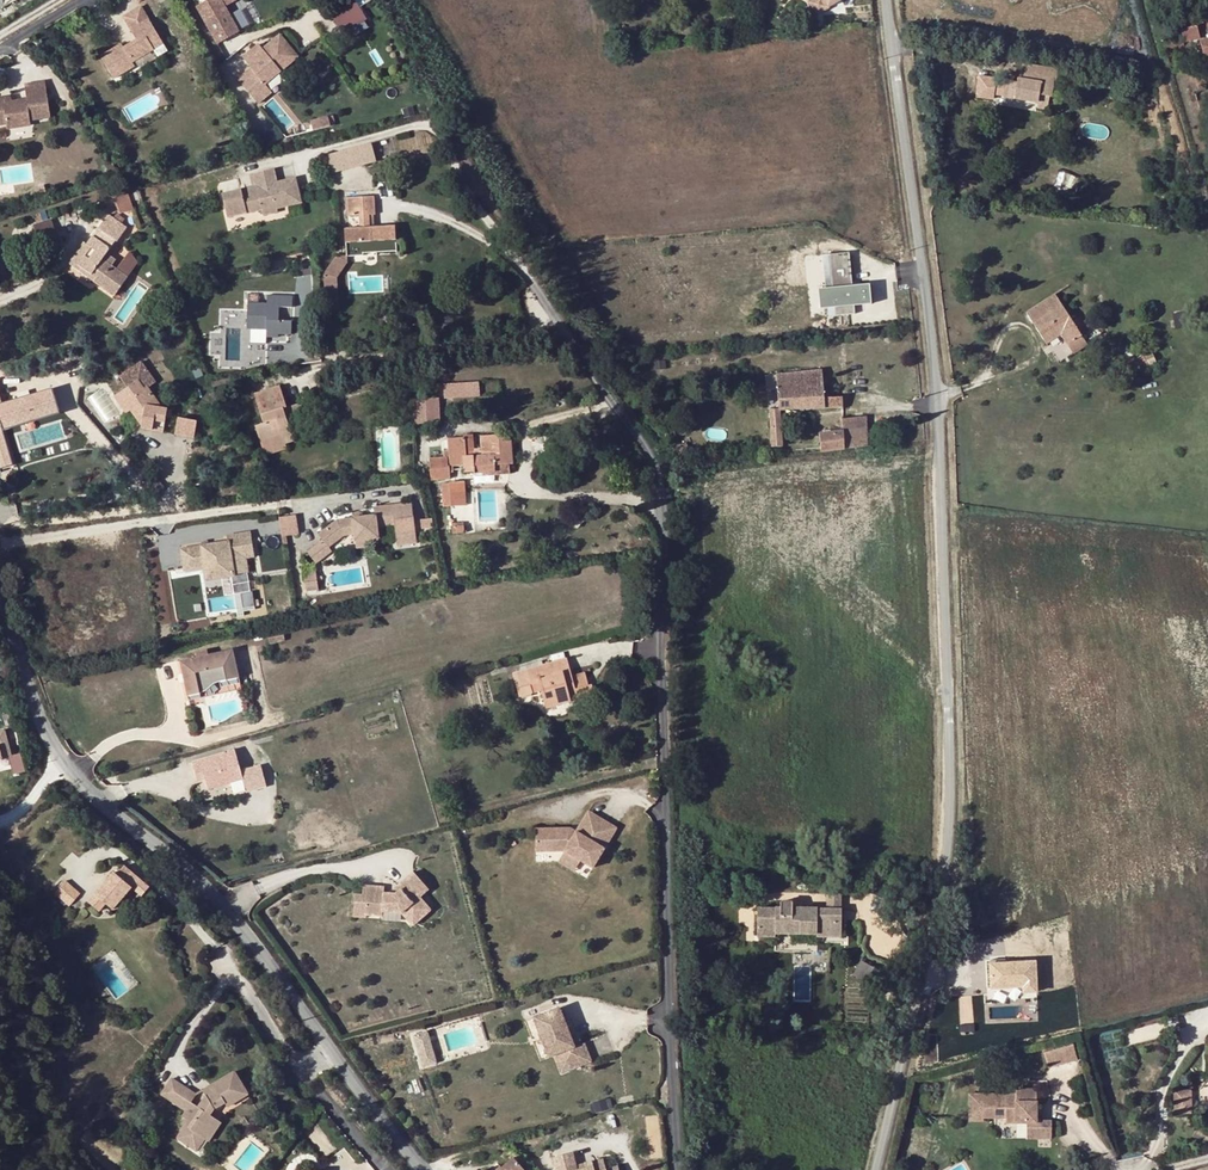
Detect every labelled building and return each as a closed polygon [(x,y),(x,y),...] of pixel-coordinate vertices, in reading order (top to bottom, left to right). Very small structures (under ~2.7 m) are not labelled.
[(221,0),(210,0),(197,8),(217,43),(239,31),(221,0)] [(356,0),(332,14),(345,37),(370,23),(356,0)] [(812,18),(825,10),(818,0),(813,0),(804,5),(812,18)] [(155,50),(150,43),(160,37),(141,6),(123,17),(136,40),(124,47),(121,44),(100,57),(114,79),(135,66),(133,63),(155,50)] [(1184,43),(1199,39),(1195,26),(1180,31),(1184,43)] [(266,84),(298,57),(280,34),(263,49),(257,54),(253,49),(243,58),(253,70),(266,84)] [(1199,43),(1204,58),(1207,57),(1207,41),(1199,43)] [(263,49),(259,44),(253,49),(257,54),(263,49)] [(1033,78),(1032,82),(1041,84),(1043,69),(1020,65),(1018,75),(1033,78)] [(1037,103),(1036,108),(1046,110),(1048,98),(1050,98),(1053,82),(1055,82),(1057,72),(1043,69),(1041,84),(1032,82),(1027,81),(1026,88),(1018,87),(1019,84),(1005,82),(1004,85),(995,83),(996,80),(978,77),(975,98),(992,101),(993,95),(1002,97),(1002,98),(1037,103)] [(1065,76),(1073,78),(1075,71),(1066,69),(1065,76)] [(272,93),(266,84),(253,70),(239,81),(258,104),(272,93)] [(49,105),(45,81),(24,84),(27,99),(12,101),(4,102),(3,98),(0,98),(0,125),(6,124),(7,129),(31,125),(29,108),(49,105)] [(1001,103),(1036,108),(1037,103),(1002,98),(1001,103)] [(333,115),(311,120),(313,129),(335,124),(333,115)] [(329,174),(375,162),(370,144),(324,156),(329,174)] [(302,202),(296,178),(277,182),(274,169),(253,174),(256,186),(256,187),(262,209),(263,216),(278,212),(278,209),(302,202)] [(262,209),(256,187),(256,186),(242,189),(247,213),(262,209)] [(247,213),(242,189),(222,194),(228,218),(247,213)] [(120,214),(133,210),(127,192),(114,197),(120,214)] [(359,215),(368,215),(373,215),(374,215),(373,197),(347,199),(348,217),(359,215)] [(103,259),(108,253),(116,242),(117,243),(126,231),(127,228),(121,224),(117,221),(120,217),(117,215),(114,219),(111,217),(101,232),(98,229),(87,245),(88,246),(76,263),(93,276),(91,279),(115,296),(128,277),(116,269),(107,262),(103,259)] [(101,232),(111,217),(108,215),(98,229),(101,232)] [(368,229),(368,215),(359,215),(360,230),(368,229)] [(346,256),(346,258),(363,257),(363,254),(397,251),(394,227),(374,229),(368,229),(360,230),(344,231),(346,256)] [(70,263),(91,279),(93,276),(76,263),(88,246),(87,245),(84,243),(70,263)] [(128,277),(139,263),(130,251),(116,269),(128,277)] [(851,252),(823,254),(825,288),(817,288),(818,308),(872,304),(871,284),(853,285),(851,252)] [(107,262),(112,256),(108,253),(103,259),(107,262)] [(324,275),(337,278),(347,264),(336,256),(324,275)] [(346,256),(336,256),(347,264),(346,258),(346,256)] [(324,275),(325,295),(338,294),(337,278),(324,275)] [(1068,344),(1081,336),(1080,333),(1075,326),(1054,294),(1026,312),(1045,343),(1061,333),(1068,344)] [(259,305),(259,295),(248,295),(248,304),(259,305)] [(279,333),(292,334),(292,322),(279,321),(280,308),(292,308),(292,297),(268,296),(267,305),(259,305),(248,304),(247,329),(259,329),(267,330),(267,337),(279,337),(279,333)] [(827,308),(827,315),(854,313),(854,307),(827,308)] [(1075,326),(1080,333),(1088,328),(1084,320),(1075,326)] [(1087,345),(1081,336),(1068,344),(1074,354),(1087,345)] [(1132,374),(1147,367),(1143,357),(1127,364),(1132,374)] [(162,408),(148,388),(157,382),(141,361),(119,376),(128,388),(119,393),(131,410),(135,407),(138,411),(136,418),(142,425),(141,428),(164,432),(166,418),(173,417),(172,410),(162,408)] [(777,391),(779,410),(842,406),(841,397),(823,398),(821,370),(776,375),(777,391)] [(765,393),(777,391),(776,375),(763,376),(765,393)] [(444,398),(479,396),(478,382),(443,384),(444,398)] [(1,427),(55,411),(48,386),(0,400),(0,425),(1,427)] [(282,420),(286,419),(304,414),(300,403),(287,408),(280,387),(254,395),(263,424),(255,426),(260,442),(282,434),(285,444),(294,441),(288,425),(284,426),(282,420)] [(126,414),(131,410),(119,393),(114,397),(126,414)] [(423,423),(439,422),(438,398),(422,399),(423,423)] [(414,400),(415,424),(423,423),(422,399),(414,400)] [(770,410),(773,447),(781,446),(779,410),(770,410)] [(175,434),(194,438),(197,421),(178,417),(175,434)] [(821,451),(867,446),(866,417),(840,419),(842,431),(819,434),(821,451)] [(13,464),(2,425),(0,425),(0,468),(13,464)] [(512,462),(511,437),(499,438),(499,433),(480,435),(480,448),(478,448),(479,456),(472,456),(473,461),(465,462),(465,457),(471,457),(470,449),(472,449),(471,434),(462,435),(463,437),(447,438),(447,450),(443,450),(443,456),(429,458),(431,481),(450,479),(449,473),(453,473),(453,466),(463,465),(464,472),(473,471),(473,468),(495,467),(495,462),(512,462)] [(287,450),(285,444),(282,434),(260,442),(265,456),(287,450)] [(678,453),(687,450),(685,443),(675,446),(678,453)] [(424,477),(424,470),(414,470),(415,478),(424,477)] [(450,482),(464,481),(464,472),(453,473),(449,473),(450,479),(450,482)] [(466,505),(464,481),(450,482),(450,483),(451,506),(466,505)] [(451,506),(450,483),(441,483),(443,507),(451,506)] [(338,519),(319,534),(323,539),(328,546),(329,546),(344,534),(353,533),(354,539),(365,537),(366,542),(377,541),(375,525),(393,523),(395,544),(415,541),(410,501),(372,506),(373,514),(366,515),(357,516),(338,519)] [(294,514),(279,516),(282,535),(285,535),(297,533),(294,514)] [(430,517),(419,518),(420,527),(431,526),(430,517)] [(464,525),(452,526),(453,533),(465,532),(464,525)] [(234,591),(251,589),(247,557),(255,556),(252,533),(179,542),(183,571),(203,568),(204,578),(232,575),(234,591)] [(365,537),(354,539),(355,547),(366,545),(366,542),(365,537)] [(328,546),(323,539),(308,551),(316,562),(332,550),(329,546),(328,546)] [(317,570),(305,572),(307,584),(319,582),(317,570)] [(320,588),(319,582),(307,584),(308,590),(320,588)] [(270,643),(285,640),(282,630),(268,633),(270,643)] [(221,681),(238,677),(232,650),(207,656),(206,650),(196,652),(197,658),(179,662),(187,695),(200,692),(205,691),(213,684),(216,682),(221,681)] [(512,674),(518,696),(532,692),(530,684),(538,682),(539,685),(571,676),(566,659),(543,666),(521,672),(512,674)] [(520,667),(521,672),(543,666),(541,661),(520,667)] [(588,686),(584,672),(571,676),(575,689),(588,686)] [(539,685),(541,690),(544,702),(569,695),(570,701),(571,702),(595,695),(592,685),(588,686),(575,689),(571,676),(539,685)] [(532,692),(541,690),(539,685),(538,682),(530,684),(532,692)] [(569,695),(544,702),(546,708),(570,701),(569,695)] [(0,746),(4,758),(14,755),(7,729),(0,731),(0,746)] [(198,780),(205,778),(239,768),(234,751),(193,763),(198,780)] [(266,785),(260,766),(240,772),(239,768),(205,778),(208,788),(228,783),(242,778),(245,790),(246,791),(266,785)] [(245,790),(242,778),(228,783),(231,794),(245,790)] [(463,799),(459,783),(449,786),(453,802),(463,799)] [(576,828),(561,852),(554,863),(574,873),(578,863),(593,872),(616,829),(586,812),(576,828)] [(576,828),(533,829),(534,853),(561,852),(576,828)] [(115,865),(89,895),(101,904),(107,897),(113,902),(132,880),(143,889),(151,880),(126,858),(118,867),(115,865)] [(363,909),(380,911),(381,908),(399,911),(410,924),(428,909),(417,896),(427,888),(413,871),(396,884),(399,888),(393,892),(387,891),(382,890),(382,885),(362,882),(361,892),(361,897),(364,897),(363,909)] [(66,873),(55,886),(70,899),(81,886),(66,873)] [(361,892),(354,891),(351,913),(362,914),(363,909),(364,897),(361,897),(361,892)] [(841,922),(841,910),(792,908),(792,902),(780,902),(780,908),(776,908),(776,909),(757,908),(757,936),(775,936),(775,933),(817,934),(817,921),(841,922)] [(841,922),(817,921),(817,934),(817,936),(841,936),(841,922)] [(1037,992),(1035,961),(1005,963),(990,964),(991,988),(1023,986),(1023,992),(1037,992)] [(559,1008),(534,1018),(549,1057),(554,1055),(558,1053),(566,1056),(571,1070),(591,1062),(584,1043),(574,1047),(559,1008)] [(427,1033),(420,1035),(423,1045),(430,1043),(427,1033)] [(1075,1044),(1046,1051),(1050,1066),(1079,1058),(1075,1044)] [(558,1053),(554,1055),(561,1073),(571,1070),(566,1056),(558,1053)] [(173,1072),(162,1087),(186,1103),(182,1109),(186,1111),(183,1116),(186,1119),(179,1130),(197,1143),(206,1130),(210,1133),(221,1116),(210,1108),(214,1102),(226,1095),(229,1099),(249,1087),(235,1065),(204,1083),(197,1087),(173,1072)] [(1036,1120),(1037,1088),(1016,1088),(1016,1093),(968,1093),(968,1122),(984,1122),(984,1119),(1005,1119),(1005,1124),(1013,1124),(1013,1140),(1051,1140),(1052,1120),(1036,1120)] [(1172,1117),(1189,1117),(1190,1095),(1172,1095),(1172,1117)] [(617,1154),(576,1164),(573,1151),(551,1156),(555,1169),(621,1169),(617,1154)] [(512,1156),(495,1169),(524,1169),(512,1156)]
